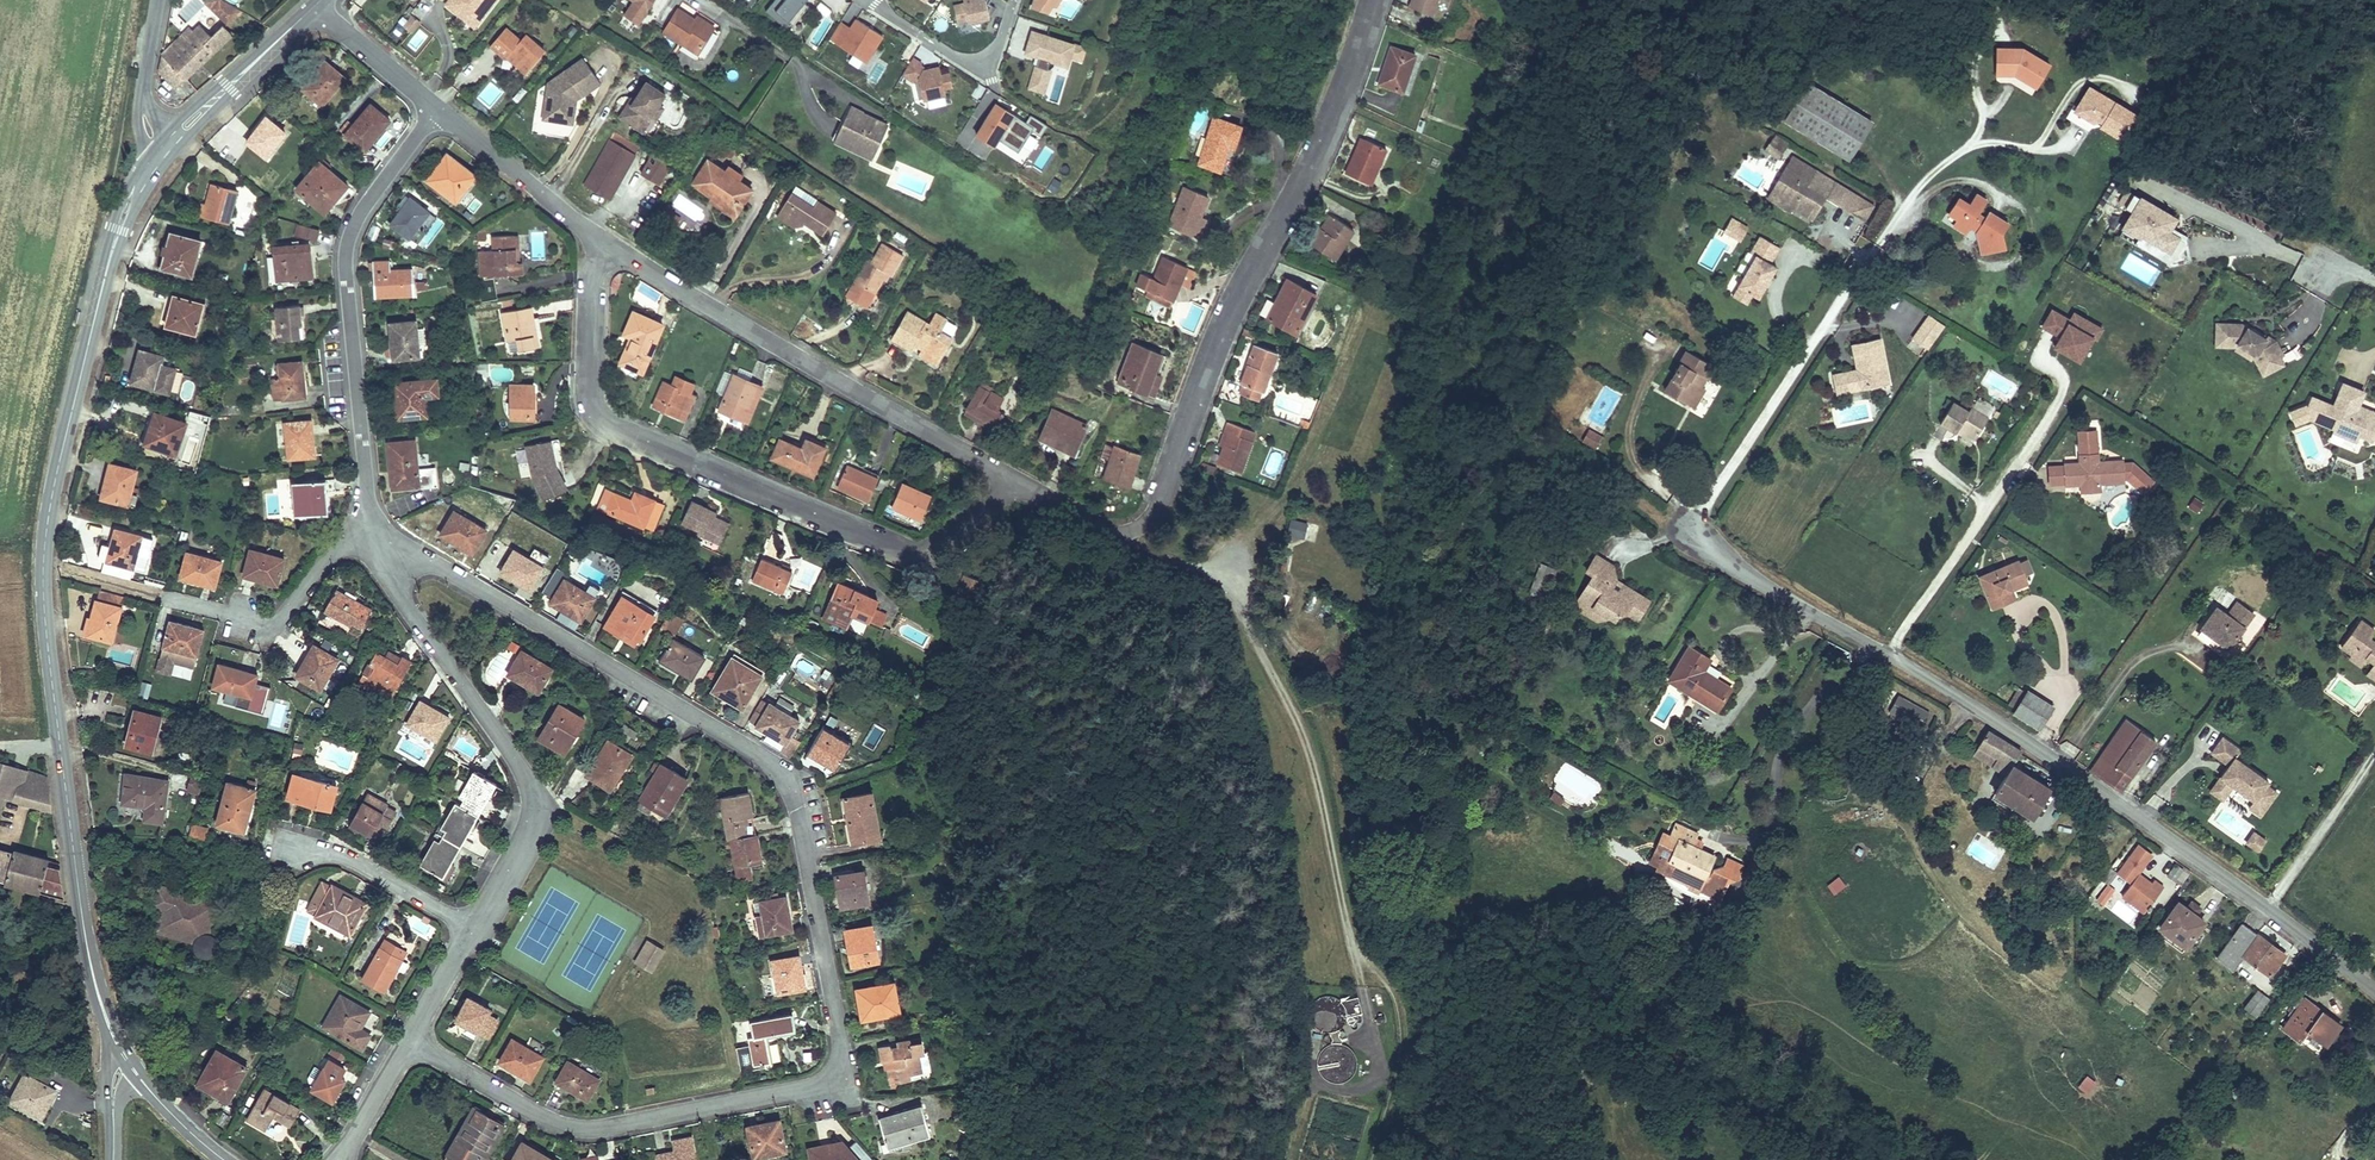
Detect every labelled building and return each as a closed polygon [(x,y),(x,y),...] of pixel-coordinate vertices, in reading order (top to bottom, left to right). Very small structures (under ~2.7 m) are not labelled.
[(226,25),(239,14),(226,0),(206,0),(205,1),(226,25)] [(420,23),(433,7),(425,0),(422,0),(410,14),(420,23)] [(447,4),(458,13),(461,9),(478,23),(488,10),(484,7),(489,0),(450,0),(447,4)] [(625,14),(639,23),(654,0),(634,0),(625,14)] [(766,11),(785,27),(789,22),(794,26),(810,7),(805,3),(802,0),(776,0),(766,11)] [(990,18),(989,12),(993,6),(990,4),(993,0),(968,0),(966,3),(955,6),(958,22),(969,20),(970,22),(990,18)] [(1034,7),(1045,11),(1048,2),(1055,4),(1057,0),(1036,0),(1034,7)] [(1410,7),(1433,16),(1439,0),(1412,0),(1410,7)] [(686,38),(702,48),(715,28),(698,17),(696,21),(694,23),(686,18),(688,16),(679,10),(665,33),(683,44),(686,38)] [(540,28),(521,12),(515,19),(533,35),(540,28)] [(443,24),(437,19),(431,25),(437,30),(443,24)] [(533,35),(515,19),(481,58),(491,68),(507,50),(517,59),(513,63),(515,64),(504,78),(515,88),(527,73),(526,72),(532,64),(529,61),(536,52),(527,43),(533,35)] [(851,28),(841,21),(830,39),(867,62),(883,36),(857,19),(851,28)] [(160,71),(177,89),(233,35),(223,25),(205,43),(194,32),(167,57),(163,53),(160,71)] [(167,57),(194,32),(190,28),(163,53),(167,57)] [(1075,45),(1034,32),(1027,53),(1040,57),(1031,87),(1045,92),(1052,70),(1049,69),(1052,60),(1068,65),(1075,45)] [(702,48),(686,38),(683,44),(699,54),(702,48)] [(1379,83),(1403,91),(1416,55),(1392,47),(1379,83)] [(2021,49),(1996,49),(1996,70),(2011,70),(2016,73),(2014,76),(2035,88),(2049,65),(2021,49)] [(921,66),(922,64),(913,58),(903,74),(914,81),(918,101),(945,95),(944,89),(952,87),(949,74),(941,76),(939,68),(932,69),(925,71),(923,70),(924,68),(921,66)] [(549,85),(542,121),(572,127),(577,102),(601,84),(583,60),(549,85)] [(326,61),(303,89),(323,105),(345,77),(326,61)] [(666,95),(648,83),(635,102),(637,103),(635,107),(630,104),(621,117),(644,132),(644,131),(652,119),(656,122),(664,109),(659,106),(666,95)] [(1784,121),(1849,160),(1872,122),(1807,83),(1784,121)] [(2109,100),(2090,88),(2088,91),(2107,102),(2109,100)] [(2107,102),(2088,91),(2077,108),(2080,115),(2092,123),(2099,120),(2103,123),(2100,127),(2111,133),(2112,131),(2121,136),(2134,114),(2109,100),(2107,102)] [(354,125),(346,135),(364,150),(372,140),(374,141),(391,121),(371,104),(354,125)] [(1034,128),(997,104),(977,135),(994,146),(999,139),(1019,152),(1034,128)] [(875,154),(889,125),(867,115),(866,117),(863,115),(864,113),(864,112),(851,106),(839,132),(863,143),(861,148),(875,154)] [(267,157),(286,133),(267,118),(254,134),(255,135),(249,143),(267,157)] [(662,125),(656,121),(656,122),(652,119),(644,131),(654,138),(662,125)] [(1215,119),(1200,164),(1220,171),(1229,146),(1234,148),(1241,127),(1215,119)] [(346,135),(354,125),(349,121),(341,131),(346,135)] [(863,143),(839,132),(836,140),(874,158),(875,154),(861,148),(863,143)] [(585,185),(610,199),(640,148),(614,133),(585,185)] [(1777,139),(1771,136),(1764,147),(1770,150),(1777,139)] [(1346,174),(1371,184),(1387,149),(1361,138),(1357,146),(1359,148),(1354,160),(1353,160),(1346,174)] [(1786,144),(1777,139),(1770,150),(1779,156),(1786,144)] [(374,141),(372,140),(364,150),(365,151),(374,141)] [(718,152),(723,156),(732,159),(736,153),(729,149),(728,148),(722,149),(718,152)] [(1819,168),(1793,152),(1776,180),(1787,187),(1781,197),(1795,205),(1815,217),(1828,195),(1815,187),(1809,184),(1813,178),(1819,168)] [(447,155),(428,181),(462,206),(472,193),(474,195),(484,181),(473,174),(447,155)] [(671,166),(653,155),(642,175),(659,185),(671,166)] [(726,172),(709,161),(693,184),(713,197),(716,192),(720,194),(718,197),(734,208),(741,198),(745,201),(753,190),(739,181),(726,172)] [(320,162),(297,189),(325,213),(348,186),(320,162)] [(726,172),(739,181),(742,176),(729,167),(726,172)] [(1055,191),(1061,181),(1053,176),(1047,186),(1055,191)] [(269,184),(262,178),(257,184),(264,190),(269,184)] [(1809,184),(1815,187),(1818,182),(1813,178),(1809,184)] [(1795,205),(1781,197),(1787,187),(1776,180),(1768,195),(1792,209),(1795,205)] [(229,223),(238,190),(212,184),(207,204),(203,203),(200,216),(229,223)] [(2172,227),(2179,215),(2125,186),(2116,202),(2128,209),(2119,226),(2181,260),(2193,239),(2172,227)] [(1185,187),(1169,226),(1199,238),(1204,225),(1198,223),(1200,216),(1208,197),(1185,187)] [(795,188),(791,195),(813,209),(817,202),(795,188)] [(736,216),(745,201),(741,198),(734,208),(718,197),(720,194),(716,192),(713,197),(711,200),(736,216)] [(474,195),(472,193),(462,206),(464,208),(474,195)] [(1154,204),(1163,208),(1166,197),(1158,194),(1154,204)] [(1987,201),(1976,194),(1969,205),(1958,198),(1948,213),(1957,219),(1953,225),(1966,233),(1968,231),(1971,226),(1977,230),(1978,237),(1982,254),(2006,248),(2003,234),(2009,225),(1988,212),(1984,219),(1978,215),(1987,201)] [(790,226),(792,222),(802,218),(806,221),(825,233),(837,214),(817,202),(813,209),(791,195),(776,217),(790,226)] [(403,213),(412,200),(410,198),(401,211),(403,213)] [(401,211),(391,224),(410,238),(429,212),(412,200),(403,213),(401,211)] [(681,219),(668,210),(662,218),(675,226),(681,219)] [(1948,213),(1945,220),(1953,225),(1957,219),(1948,213)] [(1325,231),(1334,217),(1330,214),(1321,228),(1325,231)] [(1200,216),(1198,223),(1204,225),(1206,218),(1200,216)] [(1308,242),(1335,260),(1354,230),(1334,217),(1325,231),(1321,228),(1319,226),(1308,242)] [(802,218),(792,222),(790,226),(793,228),(804,225),(806,221),(802,218)] [(1740,223),(1732,218),(1730,221),(1738,226),(1740,223)] [(1741,240),(1746,231),(1738,226),(1730,221),(1725,230),(1741,240)] [(320,230),(299,224),(295,236),(317,242),(320,230)] [(1968,231),(1978,237),(1977,230),(1971,226),(1968,231)] [(478,231),(478,240),(487,239),(485,227),(478,231)] [(198,240),(173,233),(171,233),(167,246),(166,246),(164,255),(168,256),(165,269),(193,276),(196,262),(193,261),(198,240)] [(1782,247),(1761,235),(1751,252),(1757,255),(1738,285),(1739,285),(1733,295),(1748,304),(1753,294),(1759,297),(1778,266),(1772,263),(1782,247)] [(517,263),(515,236),(493,237),(494,250),(480,251),(481,277),(495,276),(523,274),(523,263),(517,263)] [(202,241),(198,240),(193,261),(196,262),(202,241)] [(868,261),(856,282),(875,294),(887,273),(892,276),(904,256),(884,244),(873,264),(868,261)] [(307,245),(274,248),(275,257),(268,257),(270,281),(277,281),(310,278),(307,245)] [(1188,268),(1164,258),(1150,292),(1174,301),(1181,284),(1188,268)] [(390,262),(373,262),(374,281),(379,281),(381,297),(415,295),(413,269),(391,271),(390,262)] [(1197,271),(1188,268),(1181,284),(1189,288),(1197,271)] [(483,302),(498,299),(494,279),(479,282),(483,302)] [(1303,287),(1288,279),(1282,291),(1287,293),(1281,307),(1275,304),(1268,319),(1283,326),(1285,323),(1299,330),(1312,305),(1298,298),(1303,287)] [(856,282),(845,287),(849,304),(859,301),(868,307),(875,294),(856,282)] [(427,283),(417,283),(417,291),(428,290),(427,283)] [(1303,287),(1298,298),(1312,305),(1317,295),(1303,287)] [(1275,304),(1281,307),(1287,293),(1282,291),(1275,304)] [(1174,301),(1150,292),(1147,297),(1171,307),(1174,301)] [(881,297),(875,294),(868,307),(872,309),(881,297)] [(166,326),(196,334),(204,304),(172,295),(170,306),(172,306),(166,326)] [(2050,303),(2039,326),(2054,338),(2052,354),(2085,367),(2107,328),(2075,306),(2065,313),(2050,303)] [(276,307),(279,341),(301,339),(300,326),(302,326),(300,306),(276,307)] [(540,347),(532,307),(503,313),(511,353),(540,347)] [(622,362),(643,372),(663,325),(634,313),(625,334),(632,337),(622,362)] [(930,326),(909,313),(896,335),(904,340),(902,344),(912,349),(915,344),(919,338),(927,343),(924,350),(940,359),(951,339),(940,332),(947,321),(937,315),(930,326)] [(1928,348),(1944,324),(1929,314),(1913,339),(1928,348)] [(416,321),(391,324),(392,341),(390,342),(391,360),(419,357),(418,346),(417,329),(416,321)] [(1299,330),(1285,323),(1283,326),(1297,334),(1299,330)] [(2237,347),(2238,345),(2256,354),(2255,357),(2261,368),(2281,356),(2273,342),(2248,327),(2246,330),(2242,328),(2242,323),(2217,323),(2217,338),(2223,338),(2223,347),(2237,347)] [(417,329),(418,346),(426,345),(424,328),(417,329)] [(1255,337),(1257,333),(1246,329),(1244,333),(1255,337)] [(902,344),(904,340),(896,335),(894,339),(902,344)] [(1888,384),(1879,337),(1850,342),(1855,369),(1843,371),(1846,385),(1864,381),(1866,388),(1888,384)] [(924,350),(927,343),(919,338),(915,344),(924,350)] [(1063,345),(1056,341),(1052,346),(1060,351),(1063,345)] [(1162,355),(1134,344),(1120,379),(1133,384),(1132,388),(1154,396),(1162,376),(1159,375),(1155,374),(1162,355)] [(1264,391),(1278,353),(1255,344),(1247,365),(1248,365),(1241,383),(1244,384),(1241,393),(1258,400),(1262,391),(1264,391)] [(176,369),(174,368),(175,362),(164,359),(164,356),(140,350),(134,374),(138,375),(135,384),(156,389),(170,393),(176,369)] [(937,364),(940,359),(924,350),(921,355),(937,364)] [(1665,391),(1688,405),(1699,387),(1701,388),(1701,387),(1706,378),(1710,380),(1717,369),(1686,351),(1679,363),(1681,364),(1665,391)] [(1162,355),(1155,374),(1159,375),(1166,357),(1162,355)] [(1329,361),(1315,356),(1311,368),(1311,369),(1319,371),(1324,372),(1325,373),(1329,361)] [(2261,368),(2265,375),(2285,364),(2281,356),(2261,368)] [(306,398),(302,362),(280,364),(281,378),(273,378),(275,401),(284,400),(306,398)] [(476,377),(485,376),(485,364),(475,364),(476,377)] [(1319,371),(1311,369),(1308,379),(1320,383),(1324,372),(1319,371)] [(1864,381),(1846,385),(1843,371),(1831,373),(1835,394),(1866,388),(1864,381)] [(726,397),(735,376),(726,372),(717,393),(726,397)] [(759,386),(735,376),(726,397),(725,400),(749,410),(759,386)] [(654,407),(676,417),(687,392),(690,393),(694,385),(677,377),(674,386),(665,382),(654,407)] [(396,395),(398,419),(427,416),(426,404),(422,404),(422,398),(439,396),(438,379),(398,383),(399,395),(396,395)] [(1132,388),(1133,384),(1120,379),(1119,383),(1132,388)] [(2374,437),(2374,418),(2372,416),(2367,414),(2369,411),(2359,406),(2365,392),(2344,383),(2334,406),(2311,396),(2308,404),(2297,408),(2299,415),(2310,411),(2310,412),(2318,415),(2336,423),(2334,429),(2346,434),(2348,431),(2359,436),(2373,442),(2374,437)] [(982,384),(981,386),(992,392),(993,389),(982,384)] [(998,410),(1004,399),(992,392),(981,386),(965,414),(985,425),(986,423),(996,429),(998,427),(1006,431),(1012,421),(1004,416),(1005,414),(998,410)] [(511,387),(511,417),(535,417),(535,387),(511,387)] [(684,421),(695,396),(690,393),(687,392),(676,417),(684,421)] [(749,410),(725,400),(721,409),(734,414),(745,419),(749,410)] [(1953,402),(1940,423),(1956,433),(1956,432),(1958,429),(1963,432),(1975,440),(1988,418),(1971,408),(1968,412),(1953,402)] [(2297,408),(2291,410),(2296,423),(2318,415),(2310,412),(2310,411),(2299,415),(2297,408)] [(1075,454),(1087,426),(1053,410),(1040,439),(1075,454)] [(145,444),(177,455),(187,423),(156,413),(145,444)] [(290,459),(316,456),(312,421),(286,424),(290,459)] [(1256,432),(1229,423),(1225,432),(1230,434),(1225,447),(1219,465),(1242,472),(1256,432)] [(2357,443),(2359,436),(2348,431),(2346,434),(2334,429),(2332,432),(2357,443)] [(2080,463),(2048,465),(2049,486),(2081,485),(2081,492),(2100,491),(2099,484),(2123,482),(2123,478),(2127,478),(2142,492),(2153,480),(2132,460),(2098,462),(2096,431),(2078,432),(2080,463)] [(1225,447),(1230,434),(1225,432),(1221,446),(1225,447)] [(1595,452),(1601,440),(1587,434),(1582,445),(1595,452)] [(780,440),(772,459),(814,477),(826,448),(806,440),(804,446),(803,449),(780,440)] [(416,441),(389,443),(391,471),(399,471),(400,489),(419,487),(419,489),(438,487),(436,468),(418,470),(416,441)] [(534,478),(545,501),(567,490),(556,469),(551,441),(527,446),(534,478)] [(1116,446),(1104,479),(1129,488),(1140,454),(1116,446)] [(137,471),(111,464),(102,498),(134,507),(137,495),(131,494),(133,487),(137,471)] [(879,479),(847,466),(838,488),(870,501),(879,479)] [(400,489),(399,471),(391,471),(393,489),(400,489)] [(883,476),(878,488),(886,492),(891,479),(883,476)] [(334,479),(292,483),(295,516),(331,513),(329,492),(335,492),(334,479)] [(922,520),(932,496),(902,484),(893,507),(922,520)] [(598,509),(644,528),(656,500),(636,492),(633,501),(606,490),(598,509)] [(665,504),(656,500),(644,528),(653,532),(665,504)] [(692,501),(682,523),(700,531),(698,534),(715,541),(724,538),(730,523),(716,517),(708,513),(710,509),(692,501)] [(457,508),(455,511),(441,534),(473,553),(487,530),(466,518),(467,515),(457,508)] [(276,526),(269,524),(268,531),(274,533),(276,526)] [(135,570),(144,535),(115,527),(105,562),(135,570)] [(244,576),(278,585),(284,562),(278,561),(279,557),(251,550),(244,576)] [(543,567),(514,550),(501,573),(521,584),(521,583),(530,588),(543,567)] [(222,562),(188,553),(181,578),(198,582),(197,585),(215,589),(222,562)] [(1613,566),(1596,555),(1587,571),(1594,575),(1583,591),(1590,596),(1593,606),(1610,617),(1615,620),(1619,614),(1626,613),(1637,620),(1649,601),(1623,585),(1616,596),(1609,591),(1616,580),(1613,566)] [(784,594),(793,572),(762,559),(753,581),(784,594)] [(1279,560),(1277,570),(1285,571),(1287,561),(1279,560)] [(2017,561),(1980,577),(1993,608),(2008,602),(2003,593),(2011,590),(2027,583),(2017,561)] [(1548,590),(1556,568),(1540,562),(1532,585),(1548,590)] [(565,579),(551,603),(582,621),(595,597),(565,579)] [(1623,585),(1616,580),(1609,591),(1616,596),(1623,585)] [(878,600),(839,583),(824,619),(847,629),(853,615),(869,622),(875,608),(878,600)] [(373,609),(337,589),(329,604),(336,608),(333,613),(362,629),(373,609)] [(2011,590),(2003,593),(2008,602),(2015,599),(2011,590)] [(100,591),(97,601),(92,618),(89,617),(85,634),(113,642),(117,625),(122,608),(125,597),(100,591)] [(1275,591),(1271,602),(1282,607),(1287,596),(1275,591)] [(1597,620),(1610,617),(1593,606),(1590,596),(1583,591),(1578,597),(1580,610),(1597,620)] [(625,593),(605,626),(622,636),(625,631),(639,639),(655,612),(625,593)] [(2216,608),(2201,628),(2228,648),(2253,615),(2237,603),(2227,616),(2216,608)] [(333,613),(336,608),(329,604),(326,609),(333,613)] [(875,608),(869,622),(882,627),(888,614),(875,608)] [(671,612),(661,627),(675,635),(684,620),(671,612)] [(2366,633),(2371,627),(2357,617),(2336,644),(2358,660),(2362,656),(2369,662),(2367,665),(2374,670),(2374,641),(2366,633)] [(160,659),(194,668),(204,630),(170,620),(160,659)] [(117,625),(113,642),(122,644),(126,628),(117,625)] [(924,646),(929,634),(905,625),(901,637),(924,646)] [(639,639),(625,631),(622,636),(636,644),(639,639)] [(674,638),(661,661),(692,679),(705,657),(674,638)] [(315,645),(297,676),(318,688),(323,678),(327,680),(339,659),(315,645)] [(1710,659),(1689,646),(1668,680),(1698,698),(1701,692),(1721,704),(1731,689),(1710,676),(1708,678),(1701,674),(1703,671),(1710,659)] [(463,648),(458,651),(463,659),(468,655),(463,648)] [(523,651),(509,674),(539,692),(551,672),(542,666),(544,663),(523,651)] [(395,692),(412,662),(402,657),(400,661),(398,665),(376,652),(370,663),(375,666),(369,678),(395,692)] [(2358,660),(2350,654),(2347,657),(2356,663),(2358,660)] [(386,658),(398,665),(400,661),(388,655),(386,658)] [(732,657),(712,691),(743,709),(763,675),(732,657)] [(544,663),(542,666),(551,672),(553,668),(544,663)] [(257,675),(220,665),(217,677),(219,677),(216,687),(252,697),(257,675)] [(2367,665),(2363,670),(2374,679),(2374,670),(2367,665)] [(327,680),(323,678),(318,688),(321,690),(327,680)] [(148,699),(152,685),(143,682),(139,697),(148,699)] [(237,704),(239,694),(227,691),(224,702),(237,704)] [(1701,692),(1698,698),(1717,710),(1721,704),(1701,692)] [(2014,712),(2040,729),(2053,708),(2027,692),(2014,712)] [(238,705),(247,707),(249,697),(240,695),(238,705)] [(450,717),(421,701),(407,725),(436,741),(450,717)] [(799,721),(771,703),(757,726),(786,743),(799,721)] [(585,719),(559,705),(541,735),(567,751),(573,740),(569,737),(571,733),(575,736),(585,719)] [(162,717),(137,710),(128,745),(153,751),(162,717)] [(2126,720),(2090,771),(2120,791),(2156,741),(2126,720)] [(624,724),(621,728),(627,732),(630,728),(624,724)] [(808,752),(837,769),(852,743),(823,727),(808,752)] [(630,728),(627,732),(636,739),(639,734),(630,728)] [(2021,752),(1988,731),(1978,746),(1998,758),(1992,766),(2007,775),(1995,794),(2033,817),(2050,789),(2013,765),(2020,753),(2021,752)] [(567,751),(541,735),(539,738),(565,753),(567,751)] [(2268,780),(2234,755),(2239,749),(2221,736),(2209,751),(2227,765),(2213,784),(2226,793),(2231,785),(2252,800),(2247,807),(2259,815),(2276,793),(2265,784),(2268,780)] [(2068,739),(2061,747),(2074,759),(2081,752),(2068,739)] [(609,740),(587,775),(613,791),(635,756),(609,740)] [(6,791),(8,786),(51,799),(48,776),(0,762),(0,789),(6,791)] [(666,815),(688,780),(662,765),(661,767),(655,763),(652,769),(657,773),(641,800),(666,815)] [(475,771),(461,796),(466,799),(462,805),(479,815),(497,784),(475,771)] [(169,781),(126,774),(121,803),(146,807),(144,820),(162,822),(169,781)] [(289,797),(329,808),(336,785),(295,774),(289,797)] [(204,778),(191,775),(187,789),(200,792),(204,778)] [(229,783),(217,825),(237,830),(245,832),(250,812),(256,790),(255,789),(256,783),(248,780),(246,787),(229,783)] [(2226,793),(2213,784),(2209,789),(2222,799),(2226,793)] [(0,789),(0,811),(4,797),(53,811),(51,799),(8,786),(6,791),(0,789)] [(1560,804),(1563,799),(1554,792),(1550,797),(1560,804)] [(728,839),(731,838),(746,836),(745,827),(754,825),(749,793),(721,797),(728,839)] [(881,838),(872,793),(845,798),(853,843),(881,838)] [(388,806),(367,794),(351,823),(380,840),(392,819),(383,814),(388,806)] [(461,846),(479,815),(462,805),(457,803),(443,827),(440,825),(436,832),(461,846)] [(250,812),(245,832),(237,830),(236,832),(247,835),(253,813),(250,812)] [(208,829),(192,824),(189,835),(205,840),(208,829)] [(1682,864),(1676,876),(1690,883),(1688,887),(1698,891),(1699,889),(1708,871),(1715,856),(1692,846),(1698,833),(1676,824),(1671,835),(1670,837),(1679,840),(1675,849),(1666,845),(1662,855),(1682,864)] [(754,825),(745,827),(746,836),(756,834),(754,825)] [(1654,851),(1662,855),(1666,845),(1675,849),(1679,840),(1670,837),(1671,835),(1663,831),(1654,851)] [(2257,834),(2252,831),(2244,842),(2249,845),(2257,834)] [(461,846),(436,832),(432,839),(435,841),(422,865),(447,879),(455,865),(452,863),(461,846)] [(761,861),(757,834),(756,834),(746,836),(731,838),(739,879),(752,877),(749,863),(761,861)] [(2265,840),(2257,834),(2249,845),(2257,851),(2265,840)] [(2139,873),(2152,856),(2138,845),(2118,872),(2131,883),(2139,873)] [(50,860),(15,850),(14,853),(0,850),(0,881),(6,882),(6,883),(41,892),(41,891),(66,898),(61,867),(49,864),(50,860)] [(1682,864),(1662,855),(1656,867),(1676,876),(1682,864)] [(2167,875),(2174,881),(2184,869),(2176,863),(2167,875)] [(845,907),(870,902),(864,870),(854,873),(853,869),(843,871),(844,874),(836,876),(840,899),(844,898),(845,907)] [(1730,881),(1708,871),(1699,889),(1721,899),(1730,881)] [(2144,913),(2164,887),(2154,880),(2152,883),(2139,873),(2131,883),(2121,896),(2144,913)] [(1837,875),(1827,887),(1836,895),(1846,883),(1837,875)] [(351,935),(367,904),(333,885),(332,887),(323,882),(313,901),(322,906),(317,915),(316,916),(351,935)] [(209,934),(219,902),(156,883),(149,907),(161,910),(156,929),(196,941),(195,943),(195,946),(195,948),(196,950),(198,952),(199,954),(202,955),(206,957),(208,956),(211,956),(213,955),(215,953),(217,951),(218,949),(218,945),(218,943),(217,941),(216,938),(215,937),(213,935),(211,934),(209,934)] [(2103,905),(2115,889),(2108,884),(2097,900),(2103,905)] [(1689,903),(1672,895),(1668,903),(1685,911),(1689,903)] [(791,920),(786,897),(778,898),(772,899),(760,901),(763,915),(756,916),(760,936),(791,931),(789,920),(791,920)] [(322,906),(313,901),(308,910),(317,915),(322,906)] [(756,916),(763,915),(760,901),(754,903),(756,916)] [(2192,901),(2186,908),(2195,915),(2200,908),(2192,901)] [(2178,902),(2157,930),(2183,950),(2204,921),(2195,915),(2186,908),(2178,902)] [(2282,952),(2242,923),(2216,959),(2232,970),(2243,956),(2270,975),(2282,959),(2278,956),(2282,952)] [(856,965),(879,961),(872,926),(845,931),(849,951),(853,950),(856,965)] [(385,940),(363,981),(384,993),(403,959),(402,959),(407,952),(385,940)] [(636,962),(639,963),(651,942),(648,941),(636,962)] [(652,971),(664,950),(651,942),(639,963),(652,971)] [(806,988),(800,956),(773,961),(779,994),(806,988)] [(1698,979),(1690,974),(1685,983),(1693,988),(1698,979)] [(861,1009),(898,1002),(894,983),(869,987),(871,993),(858,996),(861,1009)] [(858,996),(871,993),(869,987),(857,990),(858,996)] [(2255,1017),(2269,998),(2258,990),(2244,1008),(2255,1017)] [(342,996),(324,1027),(362,1049),(371,1035),(360,1029),(370,1012),(342,996)] [(1342,998),(1344,1019),(1361,1017),(1359,996),(1342,998)] [(2319,1009),(2302,996),(2288,1015),(2291,1017),(2283,1029),(2299,1041),(2307,1030),(2326,1045),(2341,1025),(2319,1009)] [(491,1009),(469,997),(457,1019),(489,1037),(498,1020),(490,1016),(488,1014),(491,1009)] [(861,1009),(863,1020),(900,1013),(898,1002),(861,1009)] [(793,1014),(751,1022),(754,1036),(749,1037),(755,1065),(771,1062),(766,1035),(796,1029),(793,1014)] [(892,1045),(881,1047),(883,1060),(886,1060),(887,1059),(891,1080),(897,1080),(897,1082),(911,1079),(910,1074),(922,1072),(919,1054),(925,1053),(922,1038),(899,1042),(900,1047),(892,1048),(892,1045)] [(524,1046),(513,1039),(500,1062),(516,1071),(515,1073),(530,1081),(544,1057),(536,1053),(524,1046)] [(524,1046),(536,1053),(539,1047),(528,1040),(524,1046)] [(218,1051),(198,1083),(229,1101),(248,1068),(218,1051)] [(1336,1056),(1336,1077),(1349,1076),(1349,1055),(1336,1056)] [(322,1072),(329,1061),(324,1058),(317,1070),(322,1072)] [(313,1089),(333,1101),(345,1080),(340,1077),(345,1069),(329,1060),(329,1061),(322,1072),(313,1089)] [(557,1082),(588,1099),(600,1080),(569,1062),(557,1082)] [(30,1065),(11,1101),(42,1118),(49,1106),(45,1103),(52,1090),(47,1087),(52,1077),(30,1065)] [(2078,1085),(2087,1093),(2096,1082),(2087,1074),(2078,1085)] [(52,1090),(45,1103),(49,1106),(56,1092),(52,1090)] [(300,1111),(264,1090),(247,1119),(266,1130),(274,1116),(281,1120),(283,1118),(293,1123),(300,1111)] [(930,1134),(922,1105),(893,1114),(895,1121),(881,1125),(888,1147),(930,1134)] [(447,1154),(458,1159),(479,1159),(483,1154),(487,1156),(505,1125),(493,1118),(491,1121),(484,1117),(485,1114),(474,1107),(447,1154)] [(881,1125),(895,1121),(893,1114),(879,1118),(881,1125)] [(293,1123),(283,1118),(281,1120),(291,1126),(293,1123)] [(785,1151),(780,1123),(759,1127),(761,1134),(750,1136),(754,1155),(766,1153),(766,1154),(785,1151)] [(749,1129),(750,1136),(761,1134),(759,1127),(749,1129)] [(692,1137),(673,1140),(676,1154),(659,1157),(659,1159),(697,1159),(692,1137)] [(812,1159),(874,1159),(856,1141),(848,1149),(842,1142),(831,1144),(832,1148),(824,1150),(823,1145),(810,1148),(812,1159)] [(523,1143),(513,1159),(554,1159),(523,1143)]
